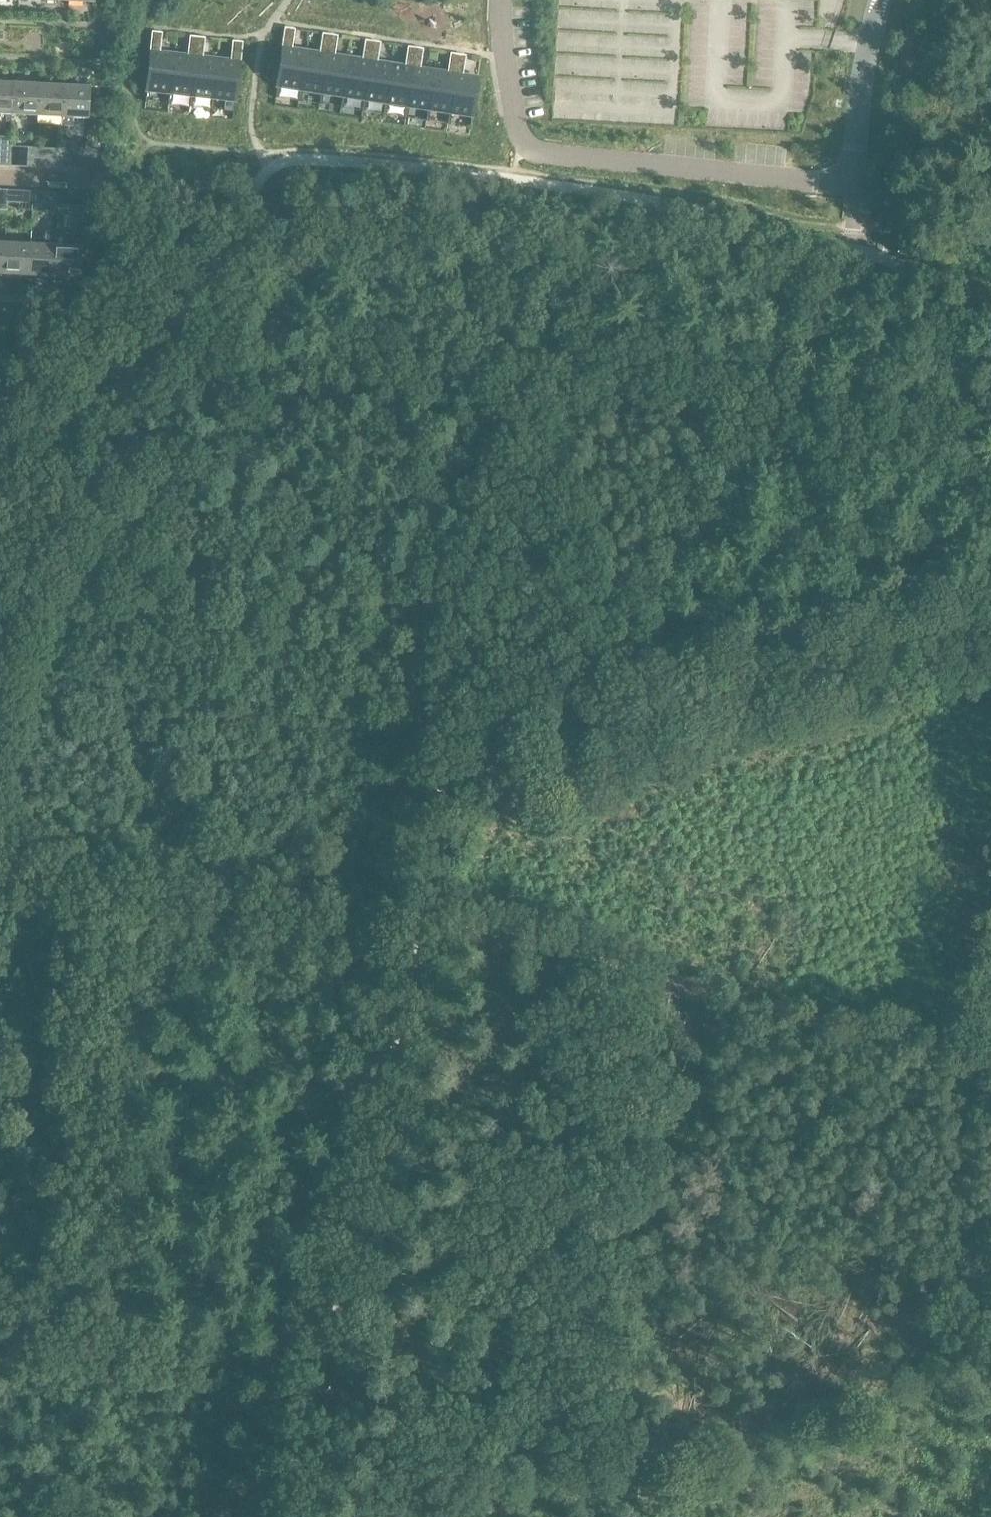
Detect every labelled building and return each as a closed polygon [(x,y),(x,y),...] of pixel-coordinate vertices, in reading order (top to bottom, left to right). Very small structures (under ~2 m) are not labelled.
[(295,29),(286,27),(284,39),(293,40),(295,29)] [(162,32),(153,31),(152,43),(161,44),(162,32)] [(330,34),(323,33),(321,45),(328,46),(330,34)] [(338,35),(330,34),(328,46),(336,47),(338,35)] [(196,48),(198,36),(190,35),(189,47),(196,48)] [(205,37),(198,36),(196,48),(204,49),(205,37)] [(242,41),(233,40),(232,52),(240,53),(242,41)] [(373,41),(366,40),(364,51),(371,53),(373,41)] [(380,42),(373,41),(371,53),(378,54),(380,42)] [(408,46),(407,58),(414,59),(416,47),(408,46)] [(305,50),(283,47),(277,85),(299,88),(305,50)] [(421,60),(423,48),(416,47),(414,59),(421,60)] [(326,54),(305,50),(299,88),(321,92),(326,54)] [(173,54),(151,51),(147,89),(169,92),(173,54)] [(458,54),(451,53),(449,65),(457,66),(458,54)] [(195,56),(173,54),(169,92),(191,94),(195,56)] [(348,57),(326,54),(321,92),(342,95),(348,57)] [(466,55),(458,54),(457,66),(464,67),(466,55)] [(217,59),(195,56),(191,94),(213,97),(217,59)] [(370,61),(348,57),(342,95),(364,99),(370,61)] [(239,61),(217,59),(213,97),(235,99),(239,61)] [(391,64),(370,61),(364,99),(385,102),(391,64)] [(413,67),(391,64),(385,102),(407,105),(413,67)] [(435,71),(413,67),(407,105),(429,109),(435,71)] [(456,74),(435,71),(429,109),(450,112),(456,74)] [(478,77),(456,74),(450,112),(472,115),(478,77)] [(0,82),(0,115),(14,116),(16,83),(0,82)] [(16,83),(14,116),(39,117),(41,84),(16,83)] [(41,84),(39,117),(64,119),(66,86),(41,84)] [(66,86),(64,119),(90,120),(91,87),(66,86)] [(0,137),(0,166),(11,167),(12,147),(11,147),(11,138),(0,137)] [(86,151),(63,150),(61,170),(87,171),(89,143),(86,143),(86,151)] [(37,148),(12,147),(11,167),(36,168),(37,148)] [(63,150),(37,148),(36,168),(61,170),(63,150)] [(0,191),(0,211),(4,211),(8,211),(8,203),(9,203),(10,192),(0,191)] [(35,193),(10,192),(9,203),(32,204),(32,212),(34,212),(35,193)] [(61,194),(35,193),(34,212),(58,213),(58,205),(60,205),(61,194)] [(86,195),(61,194),(60,205),(83,207),(82,223),(85,223),(95,223),(95,220),(96,220),(97,196),(86,195)] [(45,245),(32,244),(30,277),(56,279),(58,246),(59,233),(46,232),(45,245)] [(70,246),(58,246),(56,279),(82,280),(83,264),(83,247),(79,247),(80,240),(71,239),(70,246)] [(32,244),(7,243),(5,276),(30,277),(32,244)]
